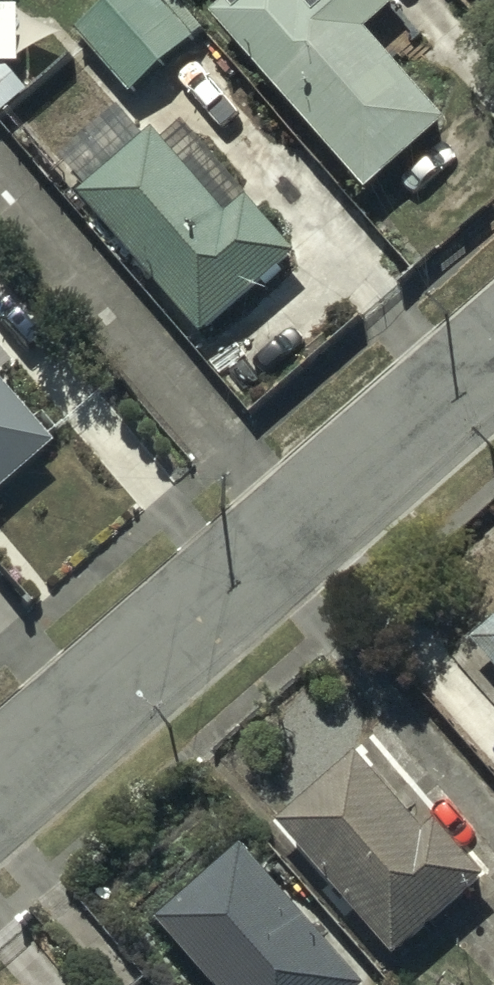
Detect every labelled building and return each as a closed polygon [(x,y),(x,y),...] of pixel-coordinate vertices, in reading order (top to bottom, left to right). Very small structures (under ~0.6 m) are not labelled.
[(76,30),(131,97),(208,34),(180,0),(113,0),(76,30)] [(215,15),(369,192),(450,121),(371,29),(401,4),(398,0),(226,0),(229,3),(215,15)] [(0,118),(28,91),(5,67),(22,67),(22,8),(0,8),(0,117),(0,118)] [(121,107),(61,160),(89,189),(81,197),(205,337),(299,254),(185,125),(166,142),(157,132),(149,139),(121,107)] [(50,448),(0,391),(0,491),(50,448)] [(472,642),(493,668),(493,622),(472,642)] [(357,754),(275,824),(394,960),(484,881),(415,801),(405,810),(357,754)] [(160,921),(213,984),(371,984),(294,893),(287,899),(245,848),(160,921)]
